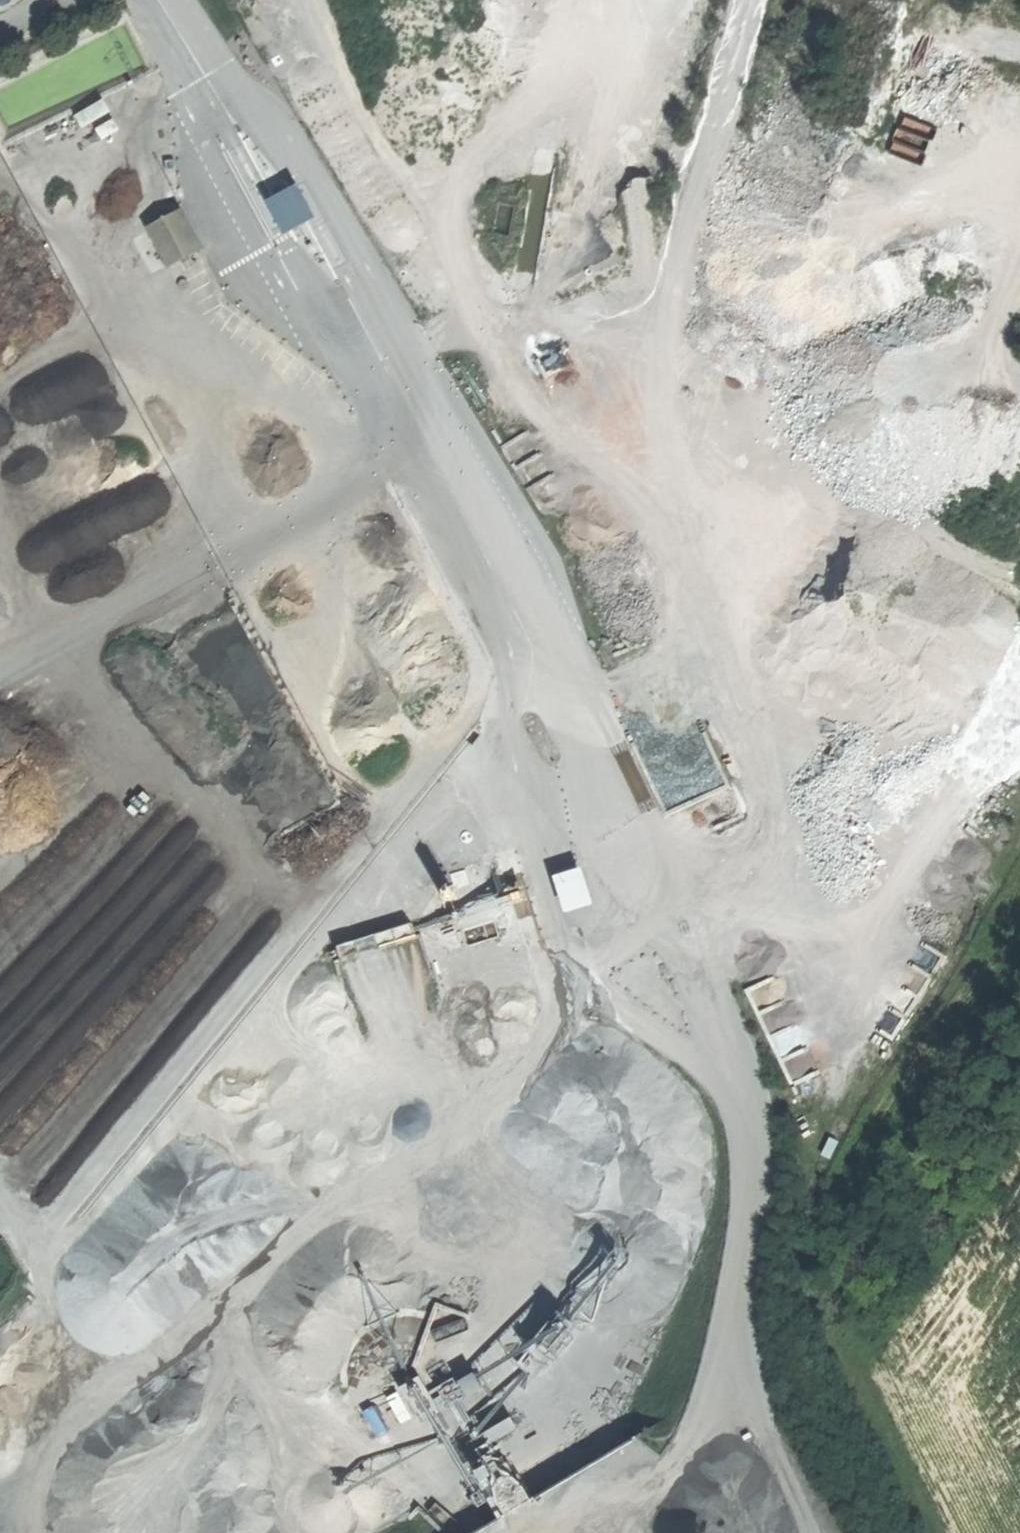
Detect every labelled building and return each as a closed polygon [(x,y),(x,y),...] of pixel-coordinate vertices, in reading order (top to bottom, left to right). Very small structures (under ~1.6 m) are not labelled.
[(297,182),(264,199),(281,232),(314,215),(297,182)] [(153,233),(172,267),(201,251),(182,217),(153,233)] [(579,865),(550,874),(562,912),(591,904),(579,865)] [(557,1311),(516,1361),(534,1376),(575,1326),(557,1311)] [(423,1395),(495,1517),(526,1498),(455,1376),(423,1395)]
